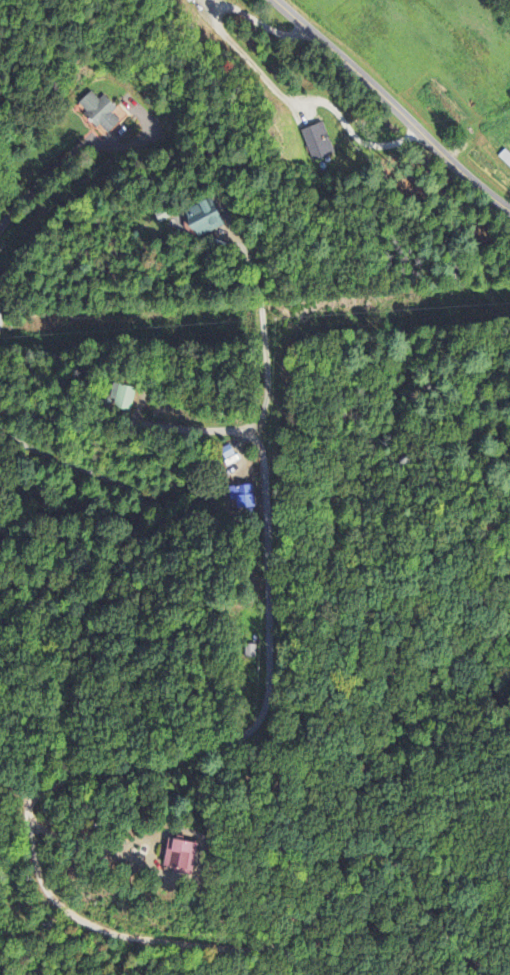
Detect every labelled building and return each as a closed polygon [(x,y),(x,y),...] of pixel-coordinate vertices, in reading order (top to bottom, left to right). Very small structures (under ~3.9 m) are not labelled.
[(76,107),(105,139),(120,125),(111,115),(116,110),(104,96),(99,101),(91,93),(76,107)] [(309,160),(325,156),(321,138),(327,137),(324,124),(301,130),(309,160)] [(185,212),(198,239),(225,226),(212,200),(185,212)] [(131,413),(136,390),(113,385),(107,407),(131,413)] [(254,510),(254,488),(230,489),(230,511),(254,510)] [(194,846),(175,843),(174,852),(167,851),(165,871),(191,874),(194,846)]
